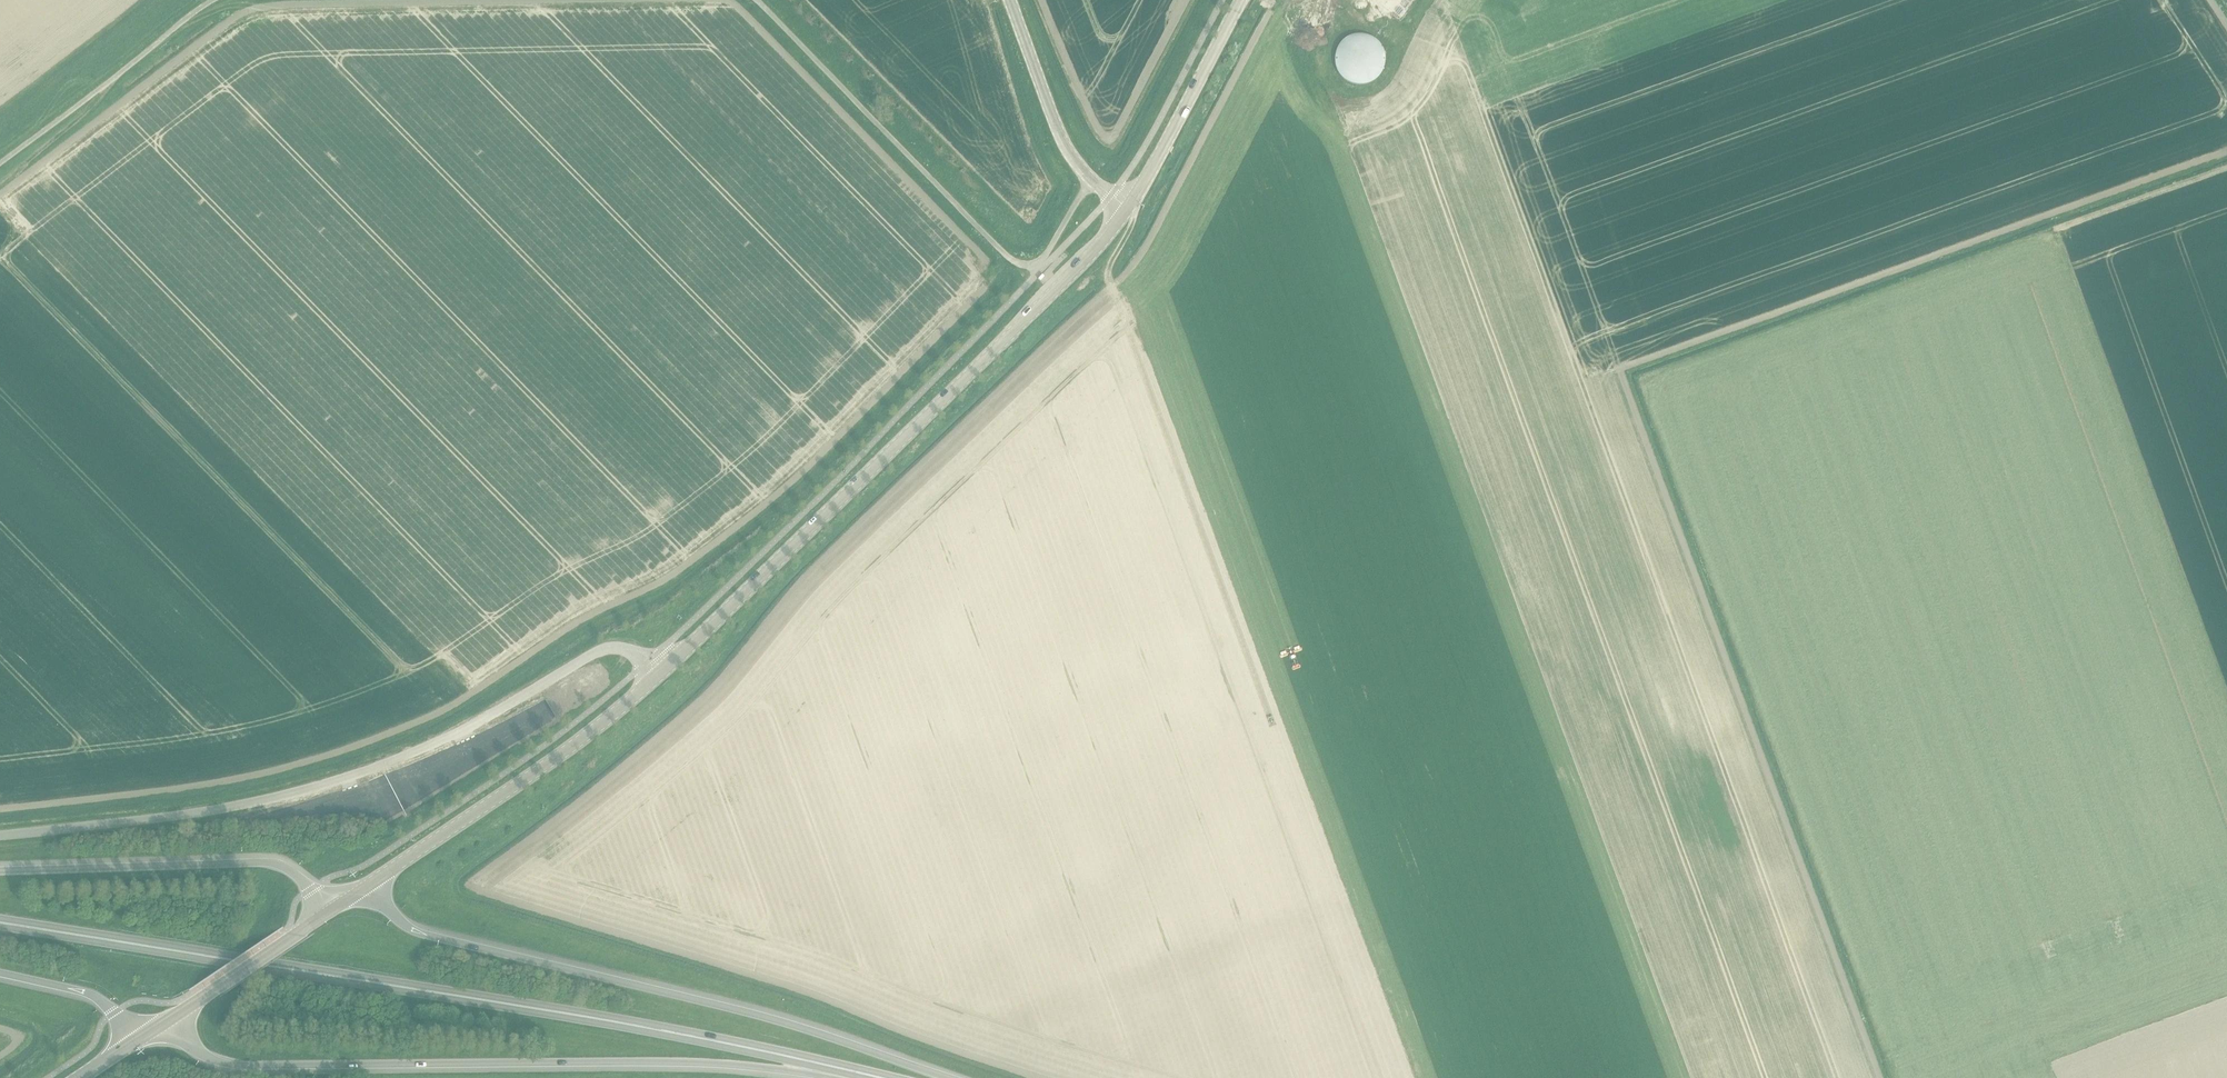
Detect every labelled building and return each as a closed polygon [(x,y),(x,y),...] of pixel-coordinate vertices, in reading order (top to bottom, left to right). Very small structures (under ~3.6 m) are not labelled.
[(1334,61),(1336,68),(1340,75),(1346,80),(1353,83),(1361,84),(1368,83),(1375,79),(1381,73),(1384,67),(1386,60),(1385,53),(1382,46),(1378,40),(1372,36),(1365,33),(1358,32),(1351,34),(1345,37),(1340,42),(1336,48),(1334,54),(1334,61)] [(527,705),(534,717),(543,712),(536,700),(527,705)] [(398,811),(412,802),(409,796),(394,805),(398,811)]
